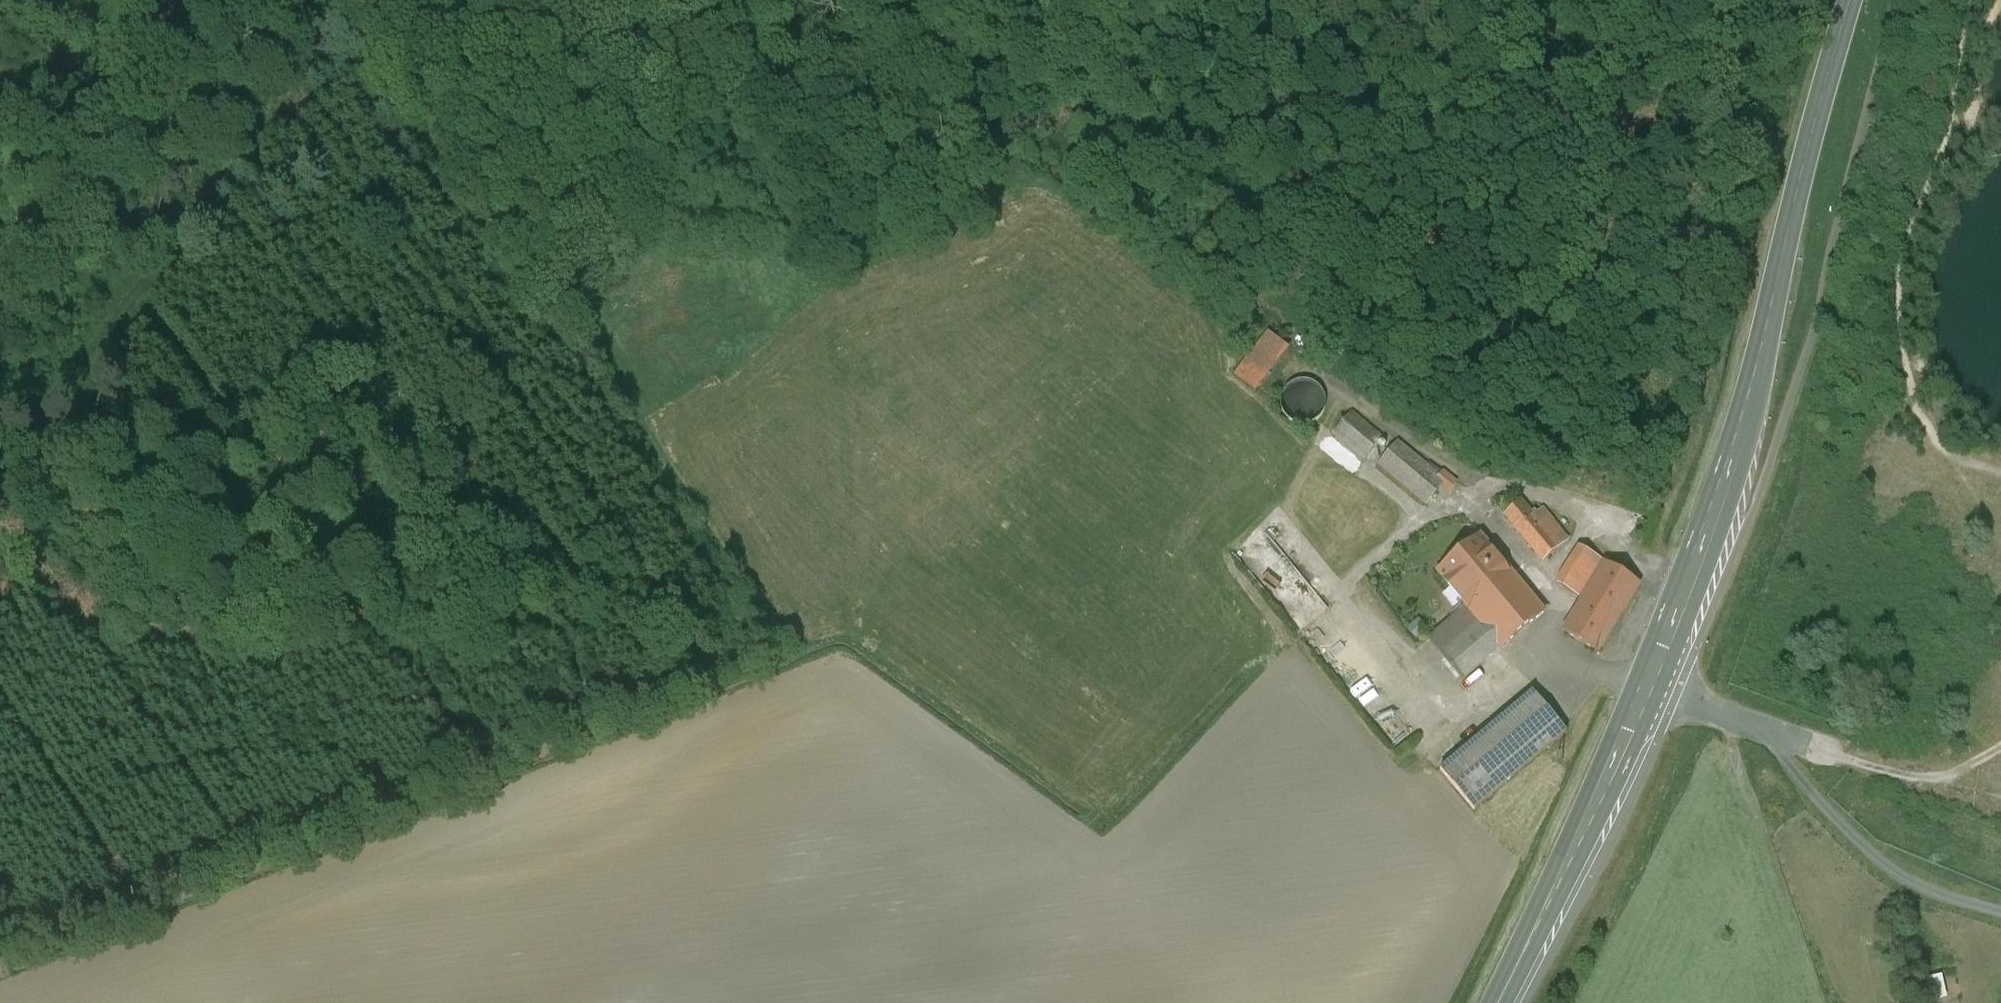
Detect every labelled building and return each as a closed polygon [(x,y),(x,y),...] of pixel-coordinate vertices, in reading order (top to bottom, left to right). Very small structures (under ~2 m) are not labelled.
[(1268,333),(1234,377),(1256,393),(1290,350),(1268,333)] [(1282,409),(1285,416),(1292,423),(1300,426),(1310,425),(1318,421),(1324,414),(1326,405),(1325,396),(1320,388),(1312,383),(1303,381),(1295,383),(1289,387),(1284,393),(1281,401),(1282,409)] [(1352,413),(1333,435),(1365,461),(1383,439),(1352,413)] [(1398,442),(1379,465),(1427,506),(1447,483),(1398,442)] [(1520,503),(1505,516),(1544,562),(1569,541),(1542,509),(1533,518),(1520,503)] [(1501,648),(1501,649),(1545,613),(1482,537),(1438,573),(1467,608),(1501,648)] [(1580,599),(1603,561),(1580,547),(1557,585),(1580,599)] [(1639,585),(1605,564),(1564,633),(1598,654),(1639,585)] [(1501,648),(1467,608),(1429,640),(1462,680),(1501,648)] [(1534,693),(1440,771),(1474,811),(1567,733),(1534,693)]
